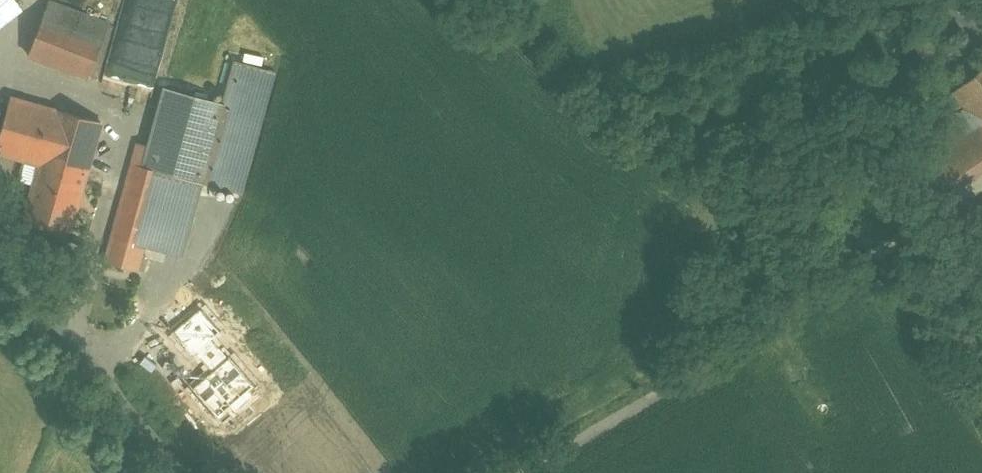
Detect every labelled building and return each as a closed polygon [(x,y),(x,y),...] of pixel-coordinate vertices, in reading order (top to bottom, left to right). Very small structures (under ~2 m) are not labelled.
[(17,0),(0,0),(0,29),(25,10),(17,0)] [(26,58),(90,79),(110,19),(56,0),(46,0),(26,58)] [(275,72),(234,61),(222,104),(223,104),(202,182),(241,193),(275,72)] [(165,88),(144,166),(202,182),(223,104),(222,104),(165,88)] [(9,95),(0,132),(0,153),(38,162),(25,218),(78,230),(105,118),(9,95)] [(144,166),(132,163),(112,237),(144,245),(182,256),(202,182),(144,166)] [(105,261),(138,270),(144,245),(112,237),(105,261)]
